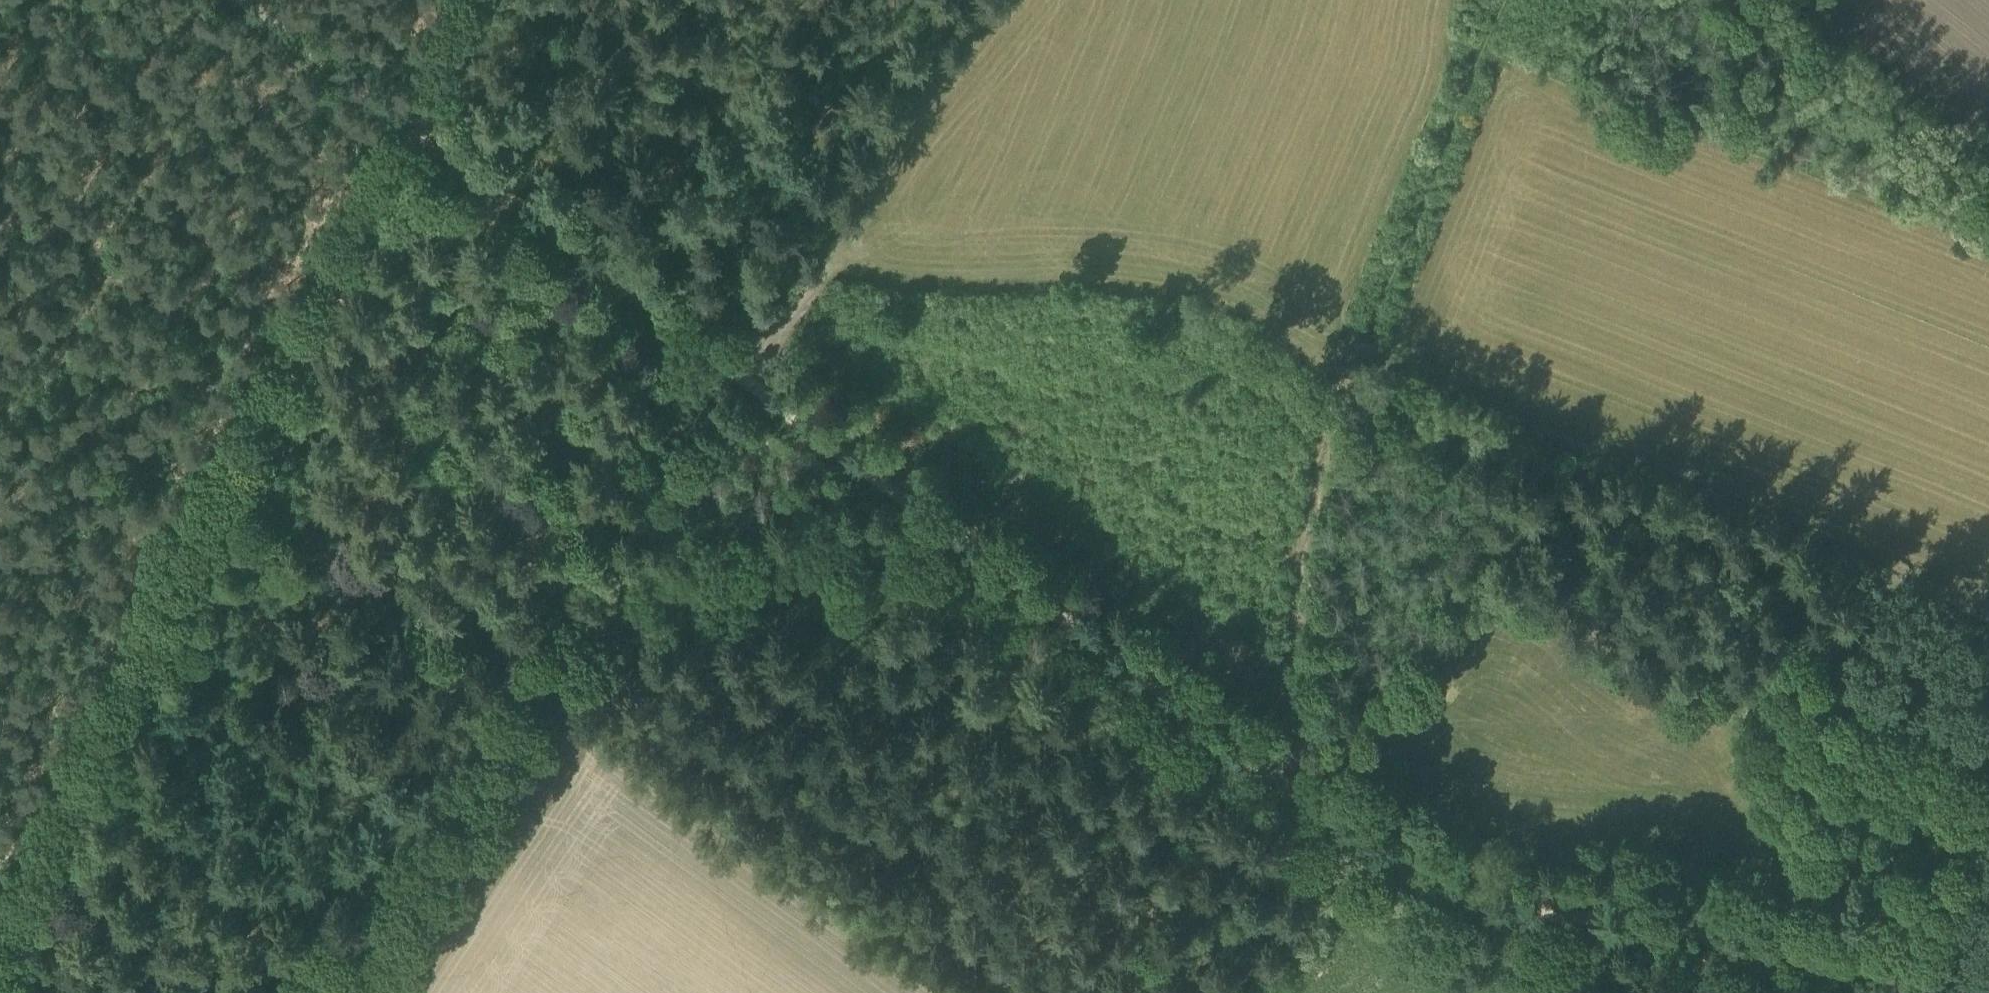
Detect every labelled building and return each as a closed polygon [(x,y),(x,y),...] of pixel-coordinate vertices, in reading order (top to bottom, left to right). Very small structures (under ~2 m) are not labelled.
[(1236,746),(1248,737),(1241,728),(1229,738),(1236,746)]
